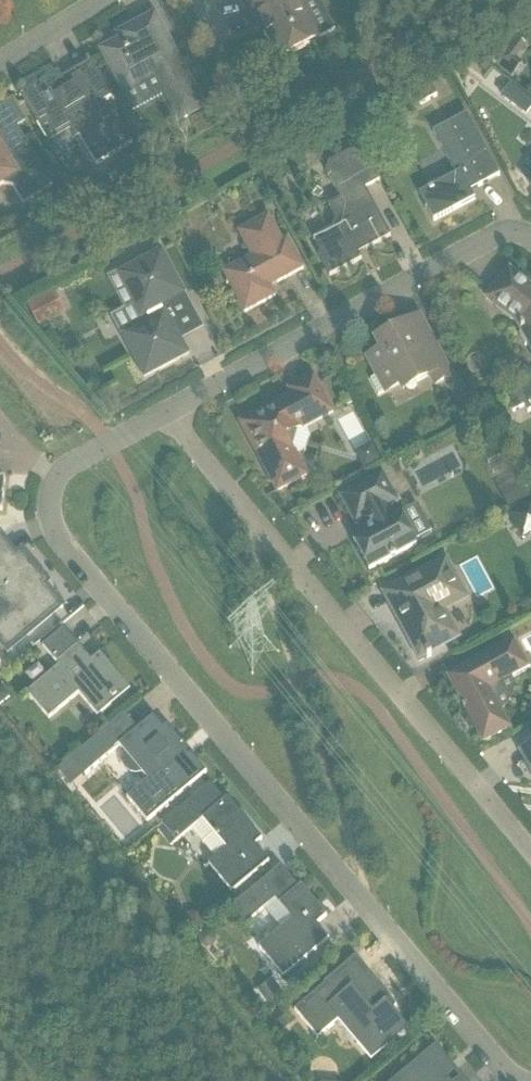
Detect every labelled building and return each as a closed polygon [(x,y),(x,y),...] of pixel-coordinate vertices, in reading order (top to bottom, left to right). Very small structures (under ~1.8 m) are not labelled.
[(255,19),(259,17),(264,27),(281,59),(319,38),(334,30),(318,0),(310,0),(301,5),(298,0),(245,0),(255,19)] [(120,40),(101,51),(124,94),(133,111),(165,93),(180,121),(192,114),(205,107),(192,83),(161,26),(137,39),(134,33),(120,40)] [(497,45),(479,54),(511,78),(522,65),(516,60),(526,46),(514,37),(504,50),(497,45)] [(481,61),(477,66),(485,73),(489,67),(481,61)] [(58,72),(22,94),(40,122),(46,118),(56,134),(70,126),(72,128),(78,138),(79,137),(97,165),(133,144),(116,115),(112,117),(104,103),(113,98),(93,65),(64,83),(61,78),(58,72)] [(502,97),(526,115),(530,109),(530,102),(510,86),(502,97)] [(2,185),(13,187),(23,204),(53,186),(18,128),(26,123),(12,99),(0,107),(0,186),(2,185)] [(207,111),(190,120),(198,136),(215,127),(207,111)] [(476,182),(478,187),(500,176),(467,114),(433,132),(456,175),(419,194),(434,221),(475,199),(468,187),(476,182)] [(365,247),(366,250),(391,237),(365,189),(380,181),(361,146),(329,164),(326,172),(341,200),(328,206),(336,220),(332,229),(314,239),(321,254),(318,255),(330,277),(362,260),(357,251),(365,247)] [(143,151),(130,159),(136,168),(148,160),(143,151)] [(55,191),(52,201),(57,209),(70,200),(62,187),(55,191)] [(276,279),(278,283),(304,269),(287,239),(282,242),(269,216),(251,225),(253,229),(240,235),(252,258),(240,264),(242,267),(225,276),(245,313),(272,298),(265,285),(276,279)] [(159,228),(150,233),(155,244),(165,239),(159,228)] [(168,309),(166,305),(186,295),(162,251),(118,274),(143,322),(121,334),(145,378),(189,355),(167,313),(168,309)] [(486,299),(488,300),(495,306),(496,307),(510,318),(518,325),(522,332),(519,336),(525,347),(530,347),(530,349),(530,288),(510,270),(491,293),(487,298),(486,299)] [(66,314),(54,292),(26,306),(38,329),(66,314)] [(382,351),(368,358),(377,375),(369,379),(379,396),(400,384),(414,377),(417,383),(431,376),(435,384),(451,376),(441,357),(431,338),(417,345),(406,325),(376,340),(382,351)] [(333,413),(327,401),(314,376),(289,390),(292,396),(275,404),(277,407),(263,414),(262,412),(240,423),(252,445),(254,444),(261,457),(259,459),(260,460),(262,458),(269,473),(267,474),(277,492),(307,475),(293,448),(298,432),(333,413)] [(506,399),(513,411),(524,404),(529,413),(530,411),(530,386),(506,399)] [(490,388),(478,395),(484,408),(497,401),(490,388)] [(469,397),(455,404),(463,418),(476,411),(469,397)] [(469,424),(467,431),(470,436),(477,438),(484,435),(486,428),(483,422),(476,420),(469,424)] [(382,474),(360,486),(340,497),(356,525),(362,522),(367,532),(353,539),(369,570),(416,544),(400,514),(394,517),(389,507),(398,503),(382,474)] [(518,477),(497,489),(509,510),(530,498),(518,477)] [(510,517),(517,527),(522,524),(524,523),(530,535),(530,534),(530,504),(510,517)] [(8,651),(45,621),(61,607),(44,586),(47,583),(34,567),(35,567),(35,566),(35,565),(35,564),(35,563),(34,563),(34,562),(33,562),(32,562),(31,562),(30,562),(22,553),(16,557),(0,538),(0,642),(8,651)] [(446,561),(404,583),(385,593),(401,623),(403,622),(406,628),(404,629),(420,658),(425,655),(427,659),(432,657),(430,653),(453,640),(438,613),(440,607),(464,594),(446,561)] [(125,689),(106,667),(100,672),(64,629),(43,647),(59,666),(27,693),(49,719),(79,694),(98,717),(111,706),(109,703),(125,689)] [(513,643),(460,672),(463,676),(460,685),(455,687),(484,740),(508,727),(494,701),(499,699),(502,686),(500,681),(511,675),(513,678),(530,668),(521,651),(518,652),(513,643)] [(23,658),(32,650),(29,646),(19,654),(23,658)] [(0,689),(0,705),(9,698),(2,688),(0,689)] [(71,758),(71,759),(85,775),(115,750),(119,747),(119,746),(137,730),(124,714),(102,733),(71,758)] [(181,746),(183,745),(167,726),(164,729),(153,717),(137,730),(119,746),(126,754),(124,756),(124,757),(124,758),(123,760),(123,763),(124,765),(124,767),(125,768),(126,770),(128,771),(130,773),(132,774),(133,774),(135,774),(137,774),(140,774),(142,773),(148,781),(127,798),(147,822),(206,773),(191,755),(189,756),(181,746)] [(530,772),(530,744),(519,750),(530,772)] [(161,825),(156,829),(171,847),(176,842),(192,829),(203,820),(227,849),(208,864),(232,893),(253,876),(266,865),(269,862),(268,861),(265,863),(252,848),(255,846),(262,840),(246,820),(245,821),(239,814),(240,813),(227,798),(224,801),(210,784),(193,798),(192,799),(161,825)] [(327,917),(323,911),(321,913),(316,907),(318,906),(301,886),(298,888),(281,867),(232,907),(247,924),(275,900),(292,920),(259,948),(284,978),(329,939),(317,925),(327,917)] [(185,913),(183,927),(203,930),(205,916),(185,913)] [(390,999),(369,973),(361,980),(347,964),(324,984),(325,985),(295,1011),(318,1038),(339,1021),(371,1060),(408,1029),(391,1009),(387,1012),(382,1006),(390,999)] [(276,985),(262,996),(273,1011),(287,1000),(276,985)] [(419,1060),(393,1080),(448,1080),(441,1073),(450,1064),(435,1046),(419,1060)]
